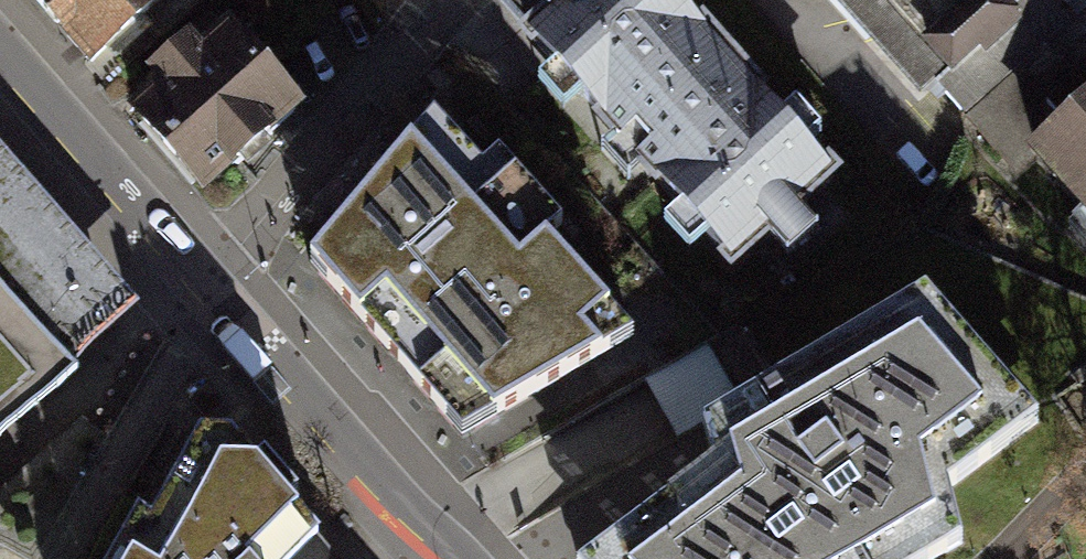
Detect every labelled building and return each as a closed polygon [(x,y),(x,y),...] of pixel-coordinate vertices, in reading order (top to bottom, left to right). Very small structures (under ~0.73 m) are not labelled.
[(90,59),(154,0),(35,0),(90,59)] [(730,271),(769,236),(794,263),(822,237),(803,216),(844,179),(830,164),(822,171),(801,148),(818,132),(795,108),(782,120),(767,103),(772,98),(703,23),(698,28),(678,6),(685,0),(491,0),(489,2),(518,34),(513,38),(533,60),(538,55),(553,71),(537,86),(562,114),(576,102),(592,120),(588,124),(609,147),(602,153),(627,181),(637,173),(675,214),(665,223),(690,250),(701,240),(730,271)] [(805,14),(821,0),(792,0),(805,14)] [(125,114),(202,199),(302,111),(226,26),(199,50),(187,36),(143,76),(154,88),(125,114)] [(1040,172),(1085,224),(1085,131),(1040,172)] [(144,300),(0,137),(0,427),(144,300)] [(410,152),(310,267),(461,439),(634,342),(546,247),(518,275),(410,152)] [(592,558),(947,558),(963,550),(947,494),(1042,422),(928,302),(704,432),(715,469),(592,558)] [(129,558),(302,558),(320,542),(287,506),(295,499),(263,463),(254,470),(227,440),(197,440),(129,558)]
